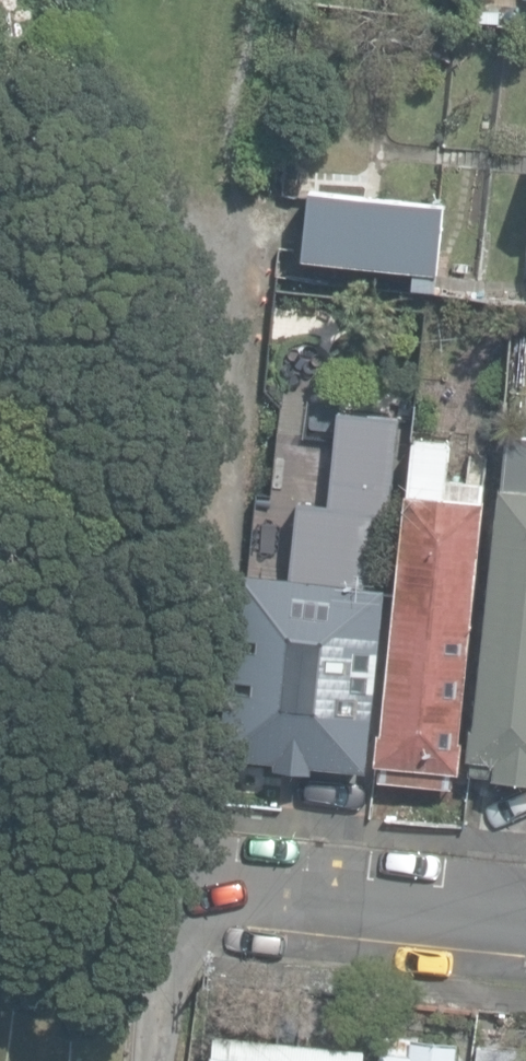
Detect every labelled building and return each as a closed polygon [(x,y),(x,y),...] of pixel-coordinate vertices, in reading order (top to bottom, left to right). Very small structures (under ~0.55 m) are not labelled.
[(415,290),(437,293),(446,205),(445,204),(311,190),(303,260),(417,272),(415,290)] [(284,347),(366,353),(369,307),(288,300),(284,347)] [(525,781),(525,436),(509,435),(504,487),(477,725),(474,725),(470,758),(497,761),(495,777),(525,781)] [(383,779),(455,786),(457,771),(463,772),(466,739),(460,738),(485,500),(449,496),(455,443),(418,439),(387,733),(381,732),(378,764),(385,764),(383,779)] [(277,769),(314,773),(315,765),(366,770),(388,567),(333,561),(332,579),(289,574),(295,521),(255,516),(249,570),(242,569),(222,754),(278,761),(277,769)] [(466,1058),(458,1057),(460,1039),(388,1031),(386,1049),(381,1049),(380,1060),(466,1060),(466,1058)] [(367,1060),(215,1047),(214,1060),(367,1060)]
